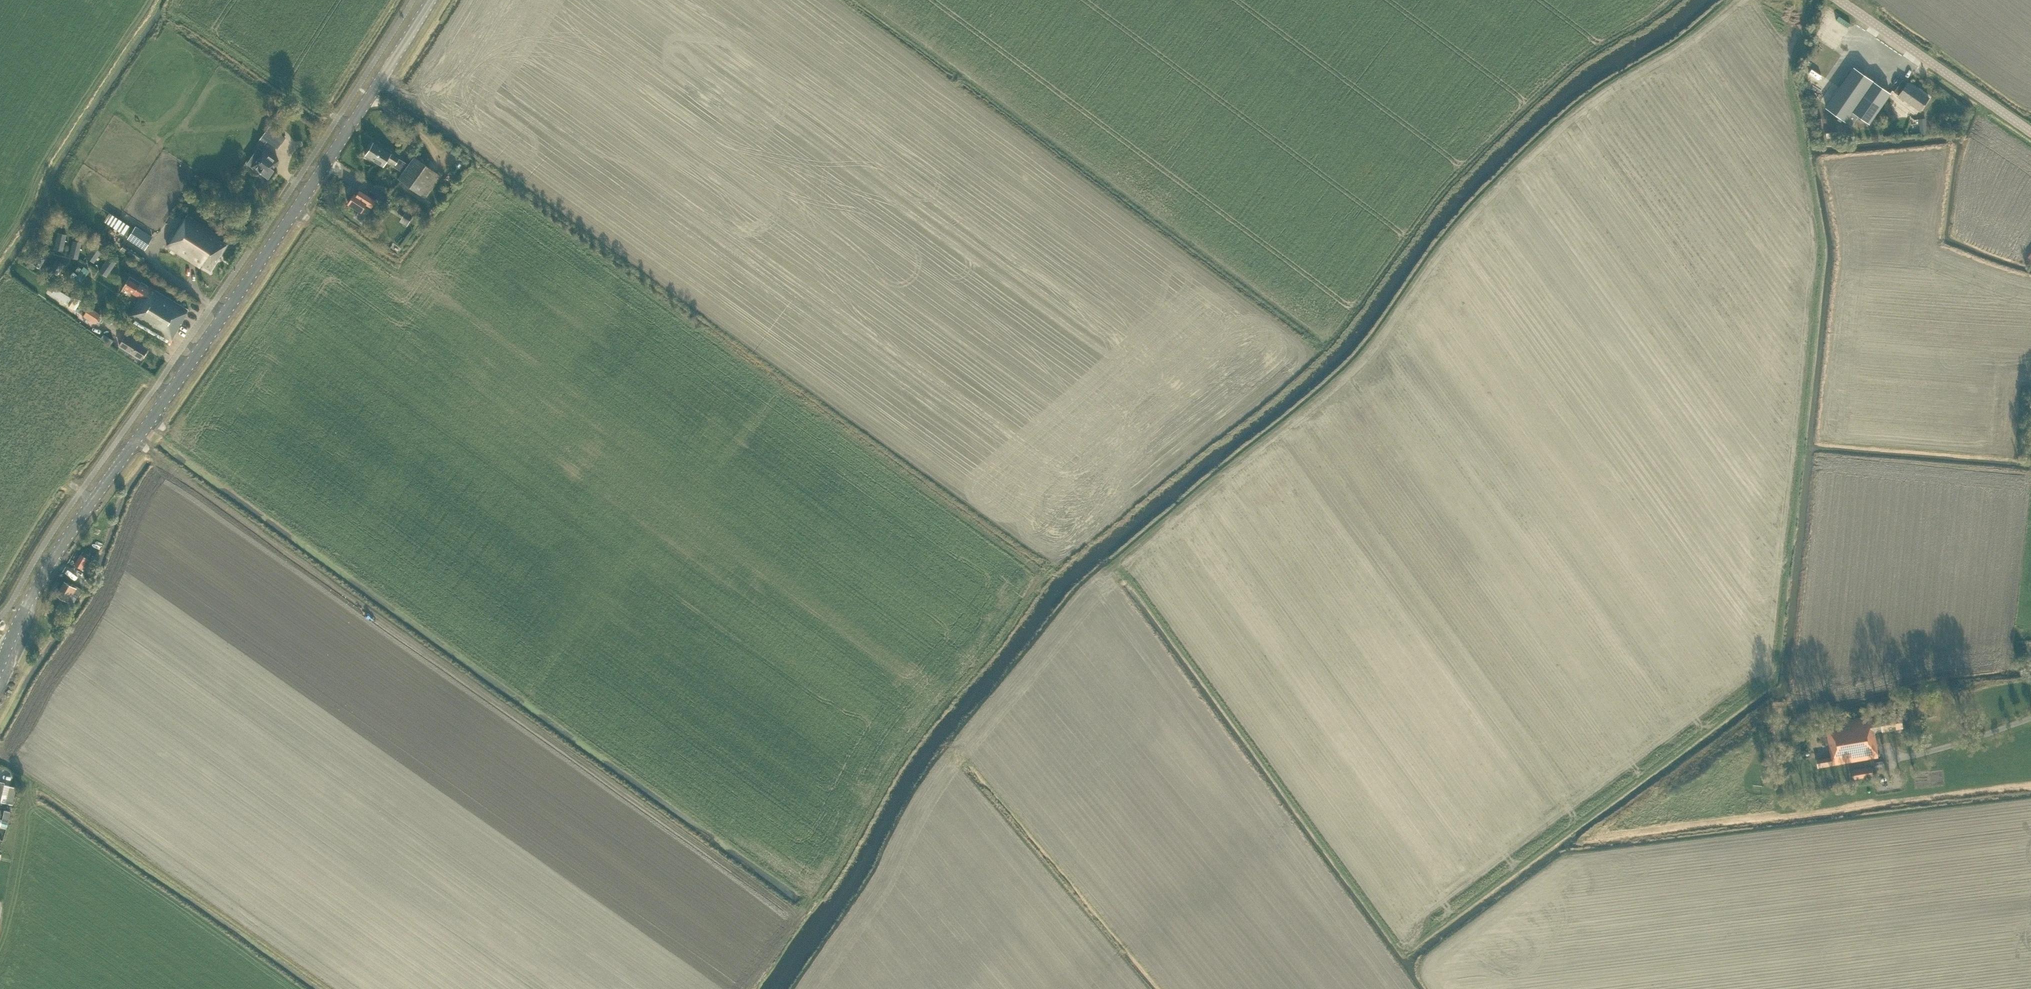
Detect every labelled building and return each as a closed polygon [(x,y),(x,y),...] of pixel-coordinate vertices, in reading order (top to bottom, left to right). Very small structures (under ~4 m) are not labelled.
[(1853,68),(1847,77),(1826,107),(1845,121),(1846,121),(1851,125),(1858,116),(1869,123),(1890,93),(1853,68)] [(1907,83),(1902,80),(1894,92),(1899,95),(1898,96),(1920,110),(1928,98),(1907,83)] [(1925,118),(1919,118),(1920,133),(1927,132),(1925,118)] [(277,148),(285,138),(269,127),(261,137),(277,148)] [(369,149),(365,155),(382,166),(386,159),(394,164),(398,159),(389,153),(390,151),(385,148),(384,150),(373,143),(370,149),(369,149)] [(262,152),(258,149),(248,164),(269,178),(274,171),(272,169),(278,160),(263,150),(262,152)] [(398,179),(425,198),(440,177),(414,157),(398,179)] [(368,194),(381,202),(386,194),(373,186),(368,194)] [(359,191),(356,196),(354,194),(348,204),(359,211),(355,217),(361,221),(369,210),(363,206),(365,203),(371,207),(374,201),(359,191)] [(206,205),(202,211),(212,217),(216,211),(206,205)] [(402,219),(410,222),(413,215),(406,212),(402,219)] [(210,271),(227,245),(219,240),(220,237),(186,216),(167,246),(201,268),(202,266),(210,271)] [(127,239),(144,250),(152,238),(135,227),(127,239)] [(64,247),(66,234),(58,233),(55,245),(64,247)] [(73,241),(70,254),(78,256),(81,243),(73,241)] [(101,252),(93,247),(86,258),(94,263),(101,252)] [(31,264),(40,268),(48,253),(40,249),(31,264)] [(98,272),(106,277),(116,263),(108,258),(98,272)] [(56,260),(47,275),(55,280),(64,265),(56,260)] [(84,268),(77,276),(73,272),(70,276),(74,280),(76,277),(81,281),(88,271),(84,268)] [(135,320),(133,323),(168,343),(188,309),(141,282),(140,282),(129,276),(123,288),(140,297),(137,302),(137,301),(128,316),(135,320)] [(94,324),(100,315),(89,308),(83,317),(94,324)] [(147,350),(125,336),(119,345),(141,359),(147,350)] [(81,569),(87,559),(80,554),(74,565),(81,569)] [(64,582),(57,595),(67,601),(67,600),(73,604),(77,598),(75,597),(80,588),(72,584),(71,586),(64,582)] [(1826,724),(1831,757),(1817,759),(1818,767),(1832,765),(1878,757),(1874,731),(1881,730),(1881,731),(1902,727),(1900,713),(1869,718),(1869,716),(1826,724)] [(1852,779),(1873,775),(1871,767),(1851,770),(1852,779)] [(12,804),(15,788),(9,786),(6,803),(12,804)] [(2,819),(4,819),(8,820),(10,811),(4,810),(2,819)]
